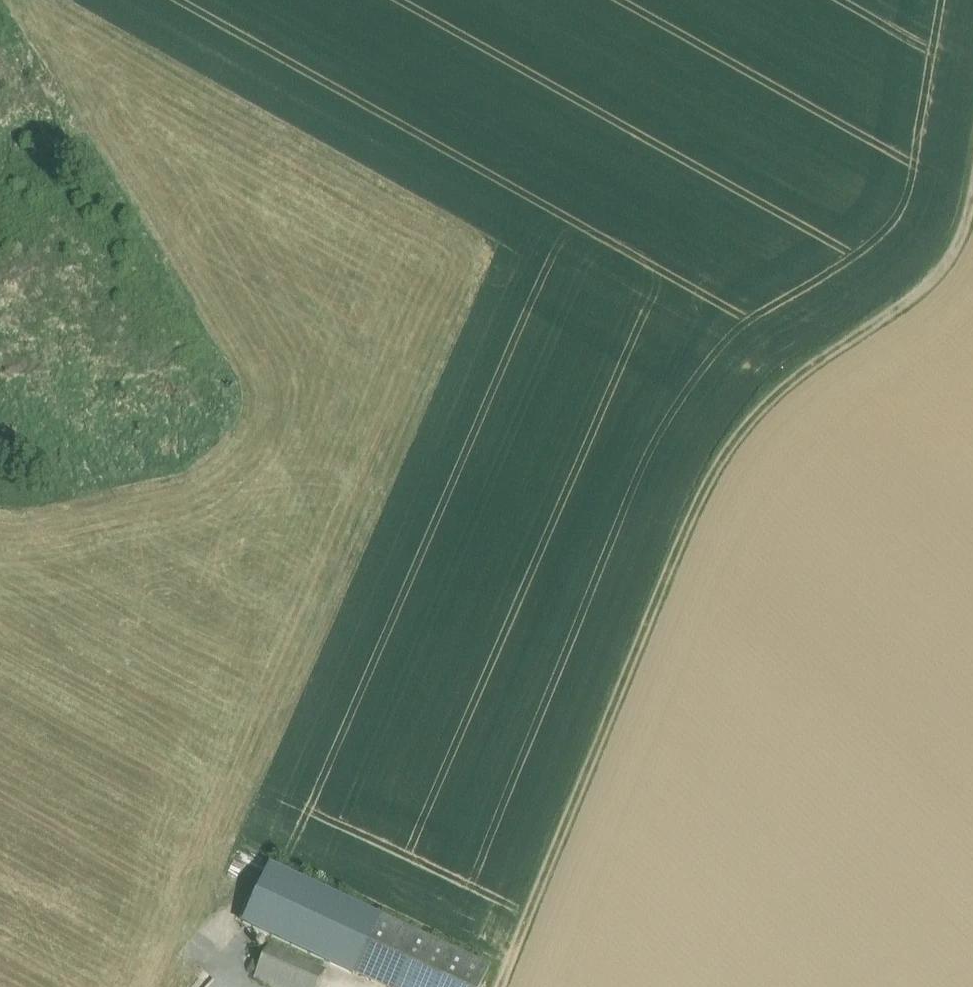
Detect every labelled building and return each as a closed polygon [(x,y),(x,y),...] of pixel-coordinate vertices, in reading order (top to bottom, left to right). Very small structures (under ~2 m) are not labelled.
[(352,973),(378,918),(269,870),(244,923),(352,973)] [(378,918),(352,973),(381,986),(480,986),(488,969),(378,918)] [(269,941),(254,978),(277,986),(310,986),(320,962),(269,941)] [(214,976),(204,986),(227,986),(214,976)]
